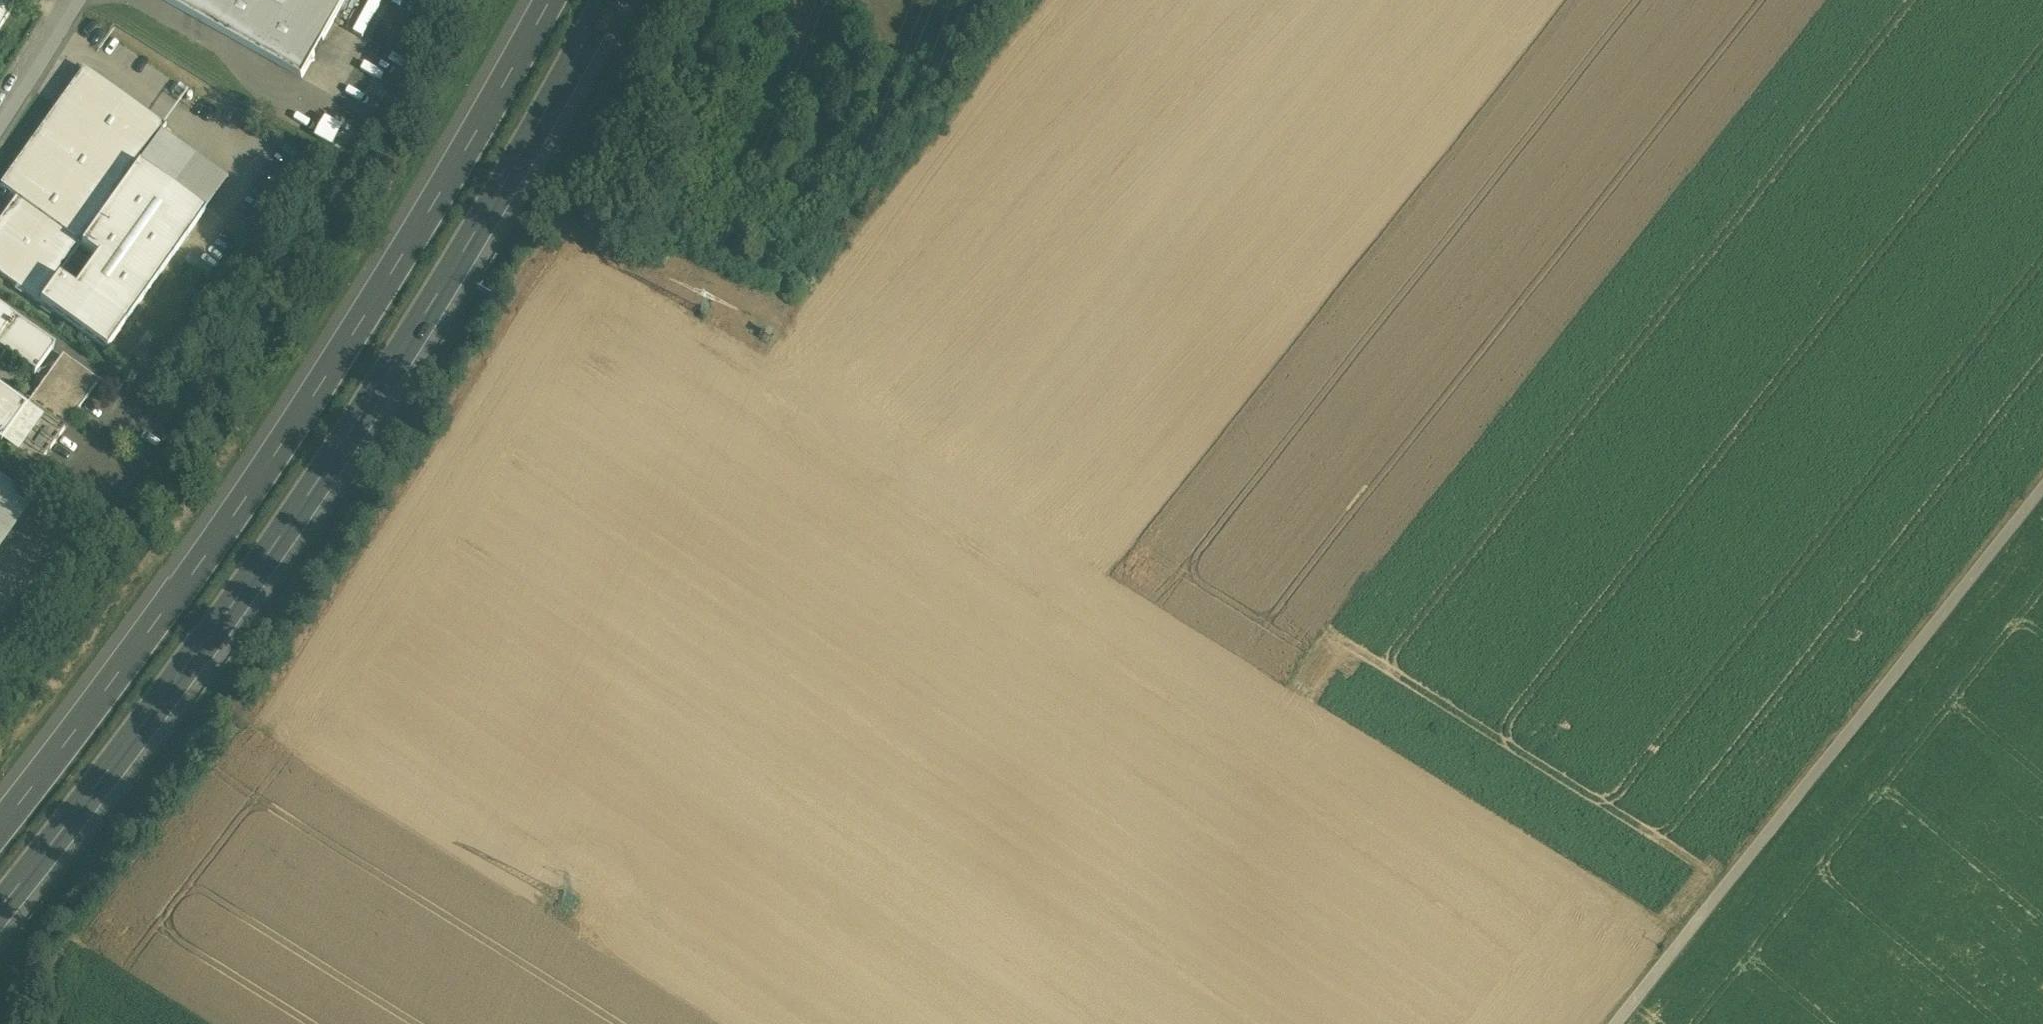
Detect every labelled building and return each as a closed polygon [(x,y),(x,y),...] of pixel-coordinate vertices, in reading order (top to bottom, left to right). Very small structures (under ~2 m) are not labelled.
[(20,0),(0,0),(0,29),(20,0)] [(302,79),(346,0),(162,0),(302,79)] [(0,184),(0,186),(16,197),(0,219),(0,274),(39,302),(58,276),(80,245),(137,164),(161,132),(165,127),(83,68),(0,184)] [(161,132),(137,164),(204,212),(227,179),(161,132)] [(204,212),(137,164),(80,245),(96,257),(74,288),(124,324),(204,212)] [(74,288),(58,276),(39,302),(106,350),(124,324),(74,288)] [(0,311),(0,343),(15,322),(0,311)] [(15,322),(0,343),(0,352),(33,376),(50,352),(51,352),(53,349),(15,322)] [(24,409),(24,410),(0,443),(0,445),(35,470),(99,382),(62,356),(24,409)] [(24,410),(24,409),(0,392),(0,443),(24,410)] [(0,478),(0,535),(27,497),(0,478)]
